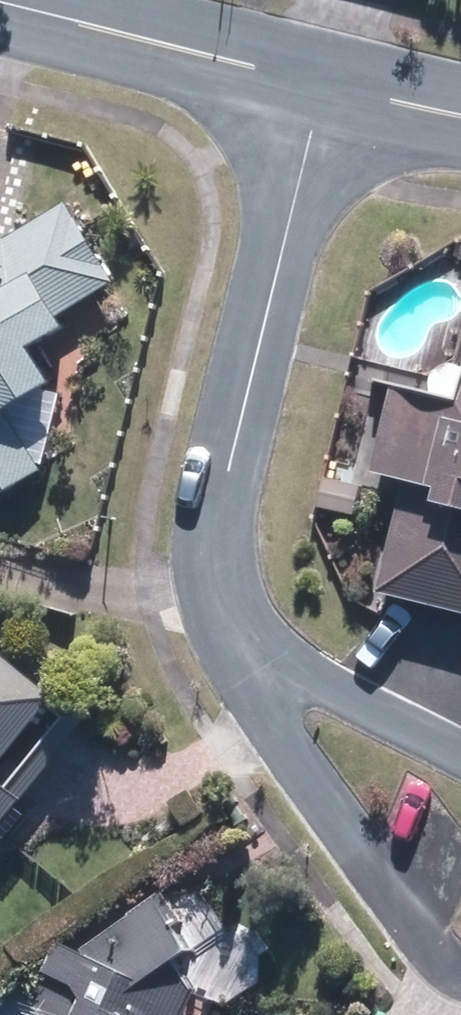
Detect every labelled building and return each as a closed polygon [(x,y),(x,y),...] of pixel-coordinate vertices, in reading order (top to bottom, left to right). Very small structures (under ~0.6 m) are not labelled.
[(13,233),(0,230),(0,496),(56,462),(22,406),(23,403),(78,370),(57,335),(91,314),(85,304),(129,277),(78,194),(13,233)] [(389,589),(460,605),(460,394),(409,382),(389,468),(415,474),(389,589)] [(5,829),(104,710),(19,640),(14,646),(0,635),(0,824),(5,829)] [(176,883),(96,939),(70,929),(42,1005),(59,1011),(58,1014),(205,1014),(223,966),(188,953),(213,935),(176,883)]
